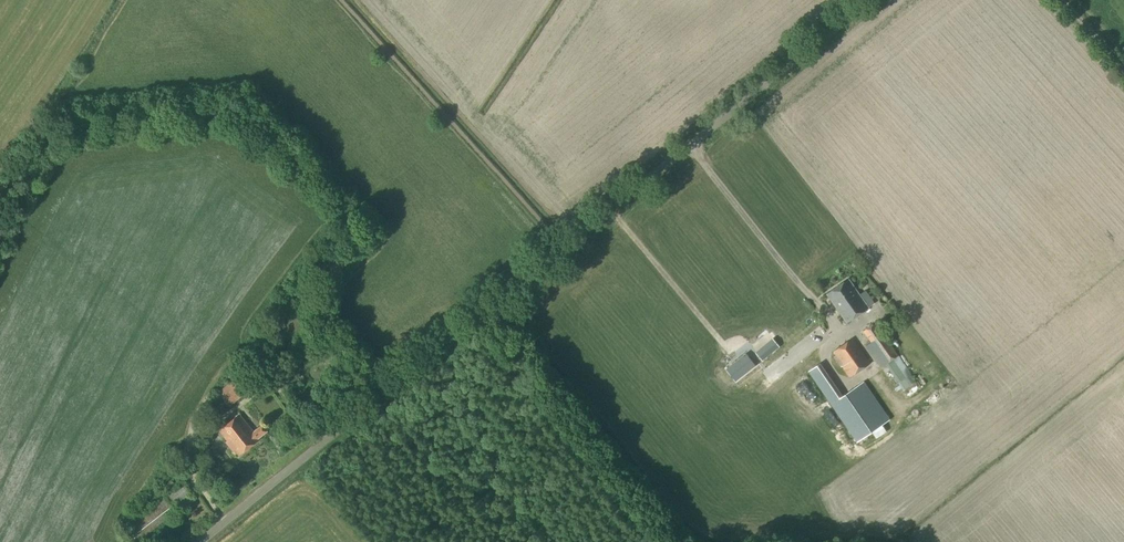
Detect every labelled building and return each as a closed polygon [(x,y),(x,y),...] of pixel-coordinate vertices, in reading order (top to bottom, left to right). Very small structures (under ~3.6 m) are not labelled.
[(827,294),(847,323),(869,308),(849,279),(827,294)] [(864,294),(869,302),(874,299),(870,291),(864,294)] [(866,346),(881,367),(898,356),(875,323),(863,331),(871,342),(866,346)] [(751,357),(757,364),(780,347),(773,338),(754,352),(756,353),(751,357)] [(842,366),(850,377),(870,363),(852,338),(834,351),(836,354),(833,356),(841,367),(842,366)] [(757,365),(747,352),(728,367),(737,380),(757,365)] [(911,396),(922,389),(901,356),(890,363),(911,396)] [(832,403),(858,441),(890,420),(864,382),(843,396),(820,363),(808,371),(826,397),(819,402),(824,409),(832,403)] [(217,393),(228,406),(243,394),(232,381),(217,393)] [(924,417),(935,406),(930,402),(920,413),(924,417)] [(235,450),(239,455),(259,439),(258,438),(267,431),(262,425),(254,432),(239,414),(220,430),(228,440),(226,442),(233,451),(235,450)] [(177,471),(182,478),(187,475),(182,467),(177,471)]
